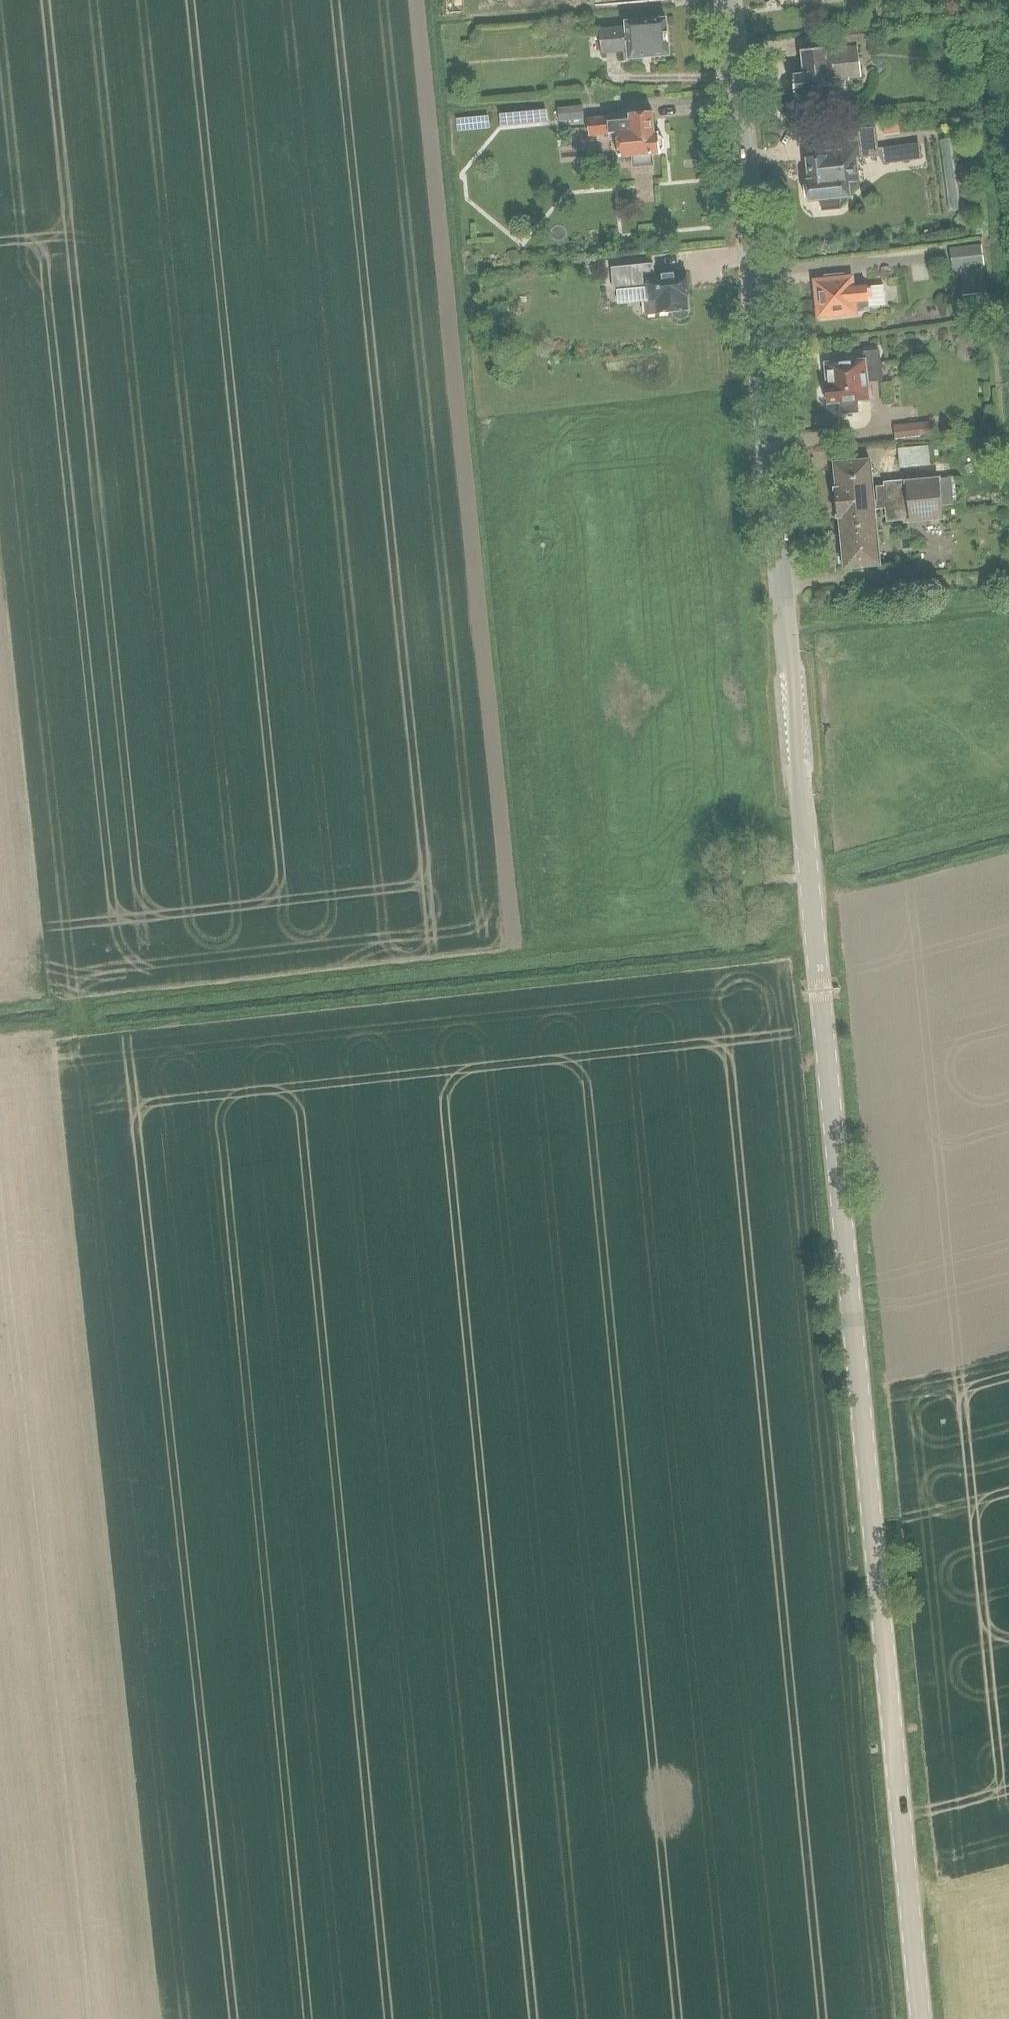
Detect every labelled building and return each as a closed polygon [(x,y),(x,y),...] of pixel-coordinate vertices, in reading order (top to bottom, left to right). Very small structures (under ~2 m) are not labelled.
[(628,60),(669,57),(666,20),(625,23),(625,29),(599,31),(601,55),(627,52),(628,60)] [(836,32),(838,46),(871,42),(869,29),(836,32)] [(849,79),(861,78),(857,48),(825,52),(825,49),(801,52),(804,76),(793,77),(795,96),(830,93),(829,84),(849,81),(849,79)] [(557,109),(559,122),(583,119),(582,106),(557,109)] [(660,154),(664,149),(663,141),(659,137),(659,135),(654,136),(652,113),(629,115),(630,116),(587,120),(589,137),(609,136),(609,141),(617,141),(619,159),(632,158),(633,169),(653,167),(652,156),(660,155),(660,154)] [(856,159),(878,157),(875,129),(840,132),(841,151),(831,153),(831,158),(806,161),(808,182),(807,184),(804,188),(805,198),(809,201),(809,203),(821,202),(822,212),(840,210),(839,200),(850,199),(849,184),(858,183),(856,159)] [(920,144),(907,145),(909,161),(922,160),(920,144)] [(949,249),(952,271),(984,267),(981,245),(949,249)] [(688,316),(688,311),(687,298),(689,298),(686,274),(655,277),(653,265),(612,269),(614,291),(648,288),(650,302),(657,301),(658,314),(672,313),(674,317),(677,319),(681,320),(685,319),(688,316)] [(819,317),(870,312),(869,307),(885,306),(883,286),(867,288),(867,287),(852,289),(851,279),(845,280),(844,274),(829,276),(830,281),(815,283),(819,317)] [(868,383),(882,382),(879,352),(863,354),(864,361),(824,365),(826,385),(822,388),(823,391),(824,399),(824,403),(828,405),(840,404),(841,415),(857,413),(856,402),(869,401),(868,383)] [(892,427),(894,441),(931,436),(930,422),(892,427)] [(928,447),(898,450),(900,473),(930,470),(928,447)] [(903,500),(913,499),(911,482),(911,481),(904,482),(885,484),(885,488),(877,488),(878,502),(874,503),(872,487),(870,461),(835,465),(835,468),(833,468),(835,491),(837,518),(875,515),(874,510),(886,508),(904,507),(903,500)] [(913,506),(915,522),(943,520),(939,480),(911,482),(913,499),(913,506)] [(915,522),(913,506),(913,499),(903,500),(904,507),(886,508),(887,522),(904,520),(904,523),(915,522)] [(837,518),(840,544),(842,567),(844,567),(844,570),(880,566),(875,515),(837,518)]
